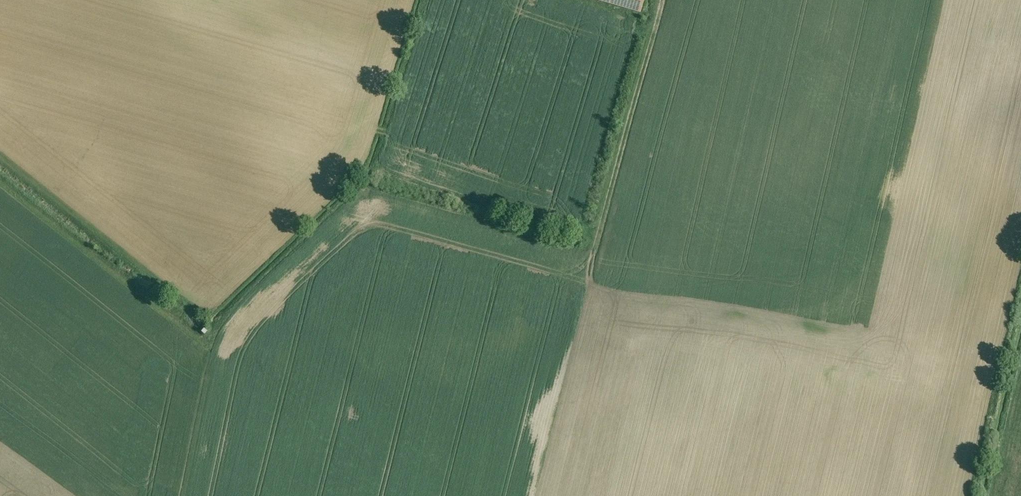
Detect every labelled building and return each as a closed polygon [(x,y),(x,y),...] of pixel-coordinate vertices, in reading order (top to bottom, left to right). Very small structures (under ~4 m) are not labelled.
[(640,11),(643,0),(602,0),(640,11)]
